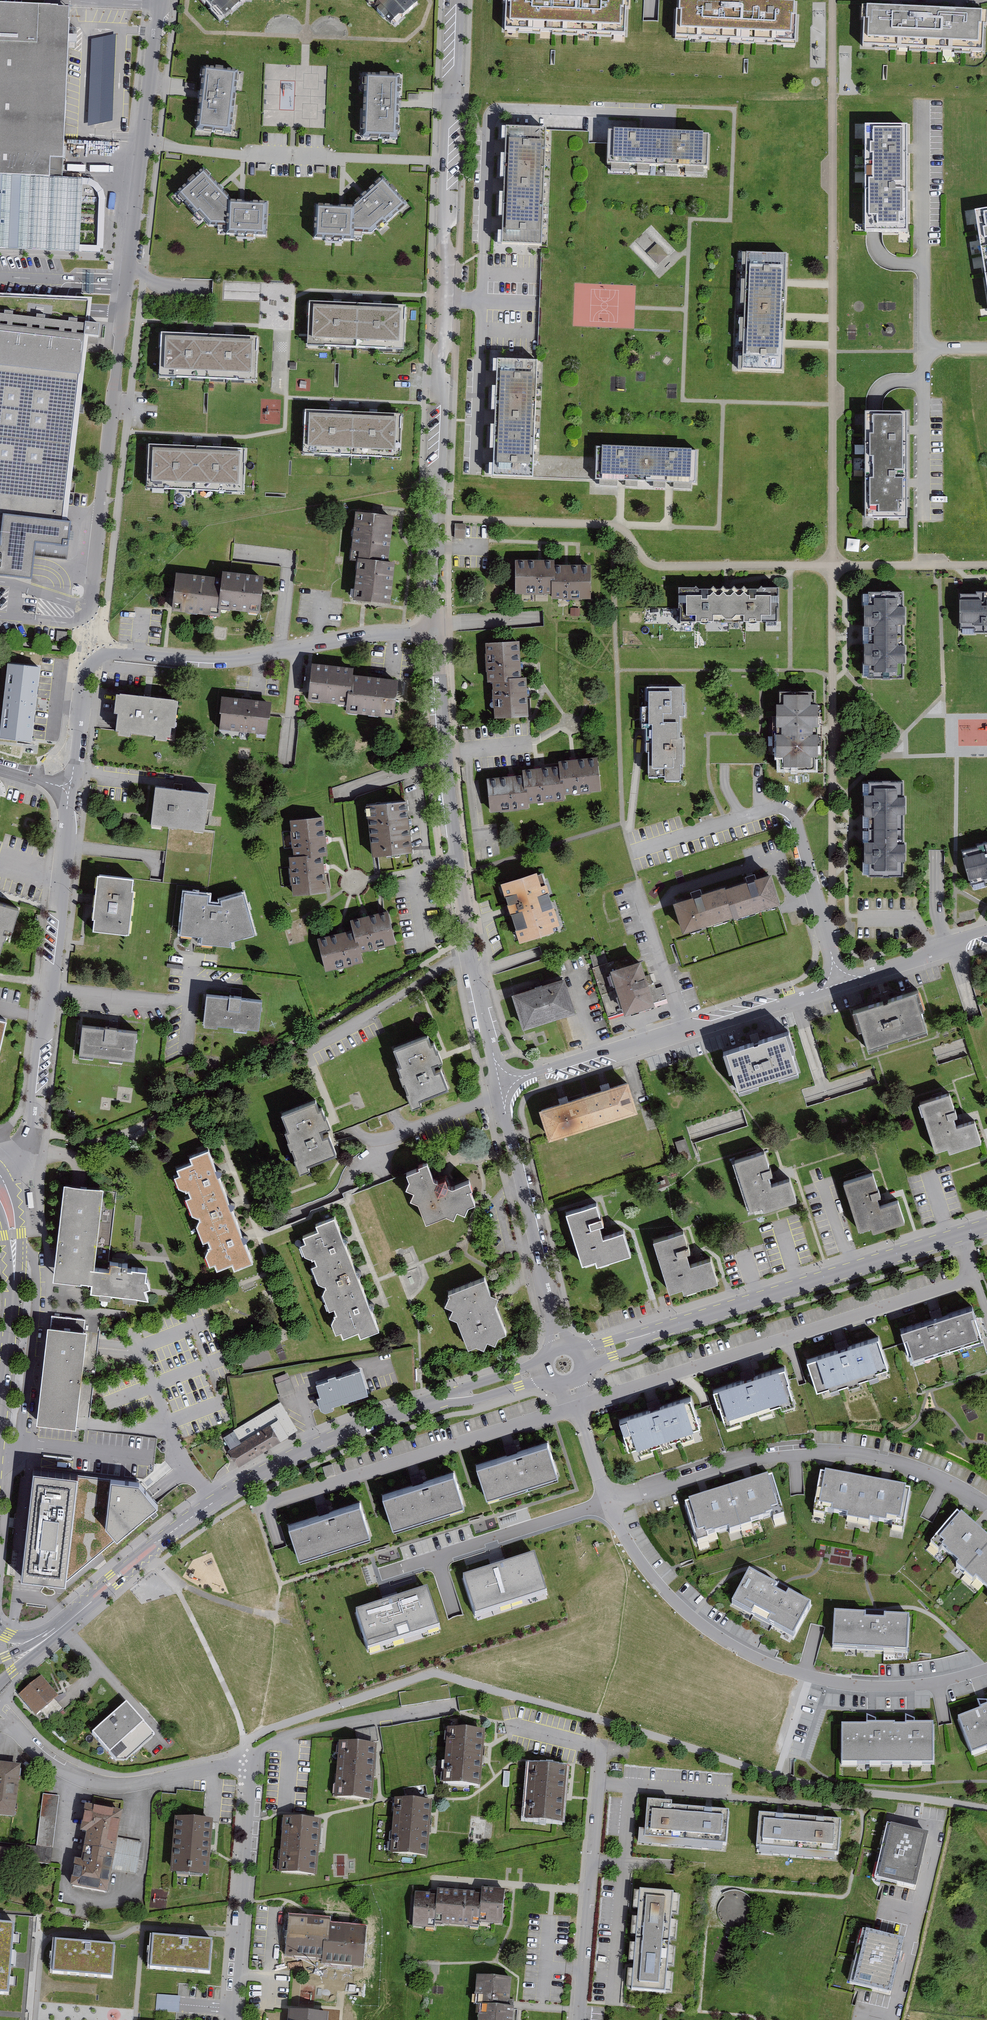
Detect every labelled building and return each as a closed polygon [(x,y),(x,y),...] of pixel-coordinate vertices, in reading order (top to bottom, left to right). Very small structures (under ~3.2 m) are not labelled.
[(241,0),(210,0),(224,15),(241,0)] [(416,0),(372,0),(397,25),(419,3),(416,0)] [(626,35),(627,0),(507,0),(506,31),(626,35)] [(705,0),(678,0),(677,38),(796,43),(797,4),(773,3),(707,0),(705,0)] [(0,6),(0,251),(100,256),(101,219),(74,217),(77,177),(62,176),(71,10),(0,6)] [(895,9),(866,8),(864,47),(983,52),(985,13),(962,12),(895,9)] [(116,122),(118,35),(93,34),(91,121),(116,122)] [(233,132),(238,74),(207,71),(202,130),(233,132)] [(400,139),(401,79),(369,79),(368,138),(400,139)] [(907,229),(908,126),(867,125),(866,229),(907,229)] [(709,131),(608,127),(607,164),(708,168),(709,131)] [(542,246),(546,130),(505,128),(502,128),(498,244),(542,246)] [(183,194),(212,224),(233,225),(233,232),(267,234),(269,204),(234,203),(206,173),(183,194)] [(386,182),(355,208),(322,206),(320,237),(355,239),(355,231),(373,232),(405,205),(386,182)] [(975,209),(986,287),(986,207),(975,209)] [(668,257),(657,245),(647,254),(659,266),(668,257)] [(785,282),(786,254),(745,253),(741,370),(782,372),(783,343),(784,316),(785,282)] [(26,577),(29,543),(65,547),(68,526),(90,337),(101,338),(103,325),(90,323),(93,299),(0,289),(0,574),(26,577)] [(404,347),(406,308),(314,304),(312,343),(404,347)] [(254,378),(256,339),(164,335),(162,374),(254,378)] [(534,477),(537,361),(493,360),(490,476),(534,477)] [(399,456),(401,417),(309,413),(307,452),(399,456)] [(907,517),(908,414),(867,413),(865,517),(907,517)] [(697,448),(596,445),(595,479),(620,480),(669,481),(696,482),(697,448)] [(243,490),(245,451),(152,447),(151,486),(243,490)] [(353,601),(393,605),(397,565),(390,564),(395,517),(357,513),(352,561),(357,562),(353,601)] [(465,541),(466,526),(455,525),(454,540),(465,541)] [(556,561),(518,560),(517,594),(553,594),(553,600),(593,600),(593,566),(556,566),(556,561)] [(261,618),(266,578),(226,573),(225,581),(177,575),(173,612),(221,618),(222,613),(261,618)] [(781,621),(781,587),(681,587),(681,622),(781,621)] [(906,679),(907,594),(866,594),(866,679),(906,679)] [(986,634),(986,594),(965,594),(966,635),(986,634)] [(493,719),(529,719),(529,678),(522,678),(521,642),(487,643),(488,683),(493,683),(493,719)] [(32,742),(41,668),(10,664),(1,738),(32,742)] [(355,675),(356,668),(314,664),(310,701),(349,705),(348,714),(397,719),(401,680),(364,676),(355,675)] [(686,706),(685,688),(650,688),(650,707),(646,707),(646,730),(649,730),(650,778),(668,778),(668,782),(685,782),(684,766),(686,766),(686,739),(683,739),(683,716),(688,716),(688,706),(686,706)] [(821,770),(821,691),(782,692),(782,770),(821,770)] [(178,729),(181,701),(119,695),(117,715),(121,715),(119,733),(122,733),(122,736),(134,738),(134,734),(159,736),(158,740),(170,741),(170,738),(174,738),(175,729),(178,729)] [(268,736),(273,703),(224,697),(220,730),(268,736)] [(563,762),(563,767),(524,771),(525,776),(489,779),(492,814),(530,811),(530,804),(566,801),(566,795),(602,792),(600,759),(563,762)] [(906,877),(907,784),(867,784),(866,877),(906,877)] [(212,793),(158,787),(154,824),(208,830),(212,793)] [(415,853),(409,801),(369,805),(375,858),(415,853)] [(323,857),(330,856),(326,817),(291,821),(295,858),(289,858),(293,896),(327,892),(323,857)] [(986,888),(986,846),(961,853),(971,892),(986,888)] [(544,887),(539,872),(503,883),(523,944),(558,933),(557,928),(563,926),(550,885),(544,887)] [(786,903),(776,874),(730,890),(729,887),(679,904),(689,933),(738,917),(739,919),(786,903)] [(135,879),(101,875),(95,920),(99,920),(97,930),(130,934),(136,892),(133,892),(135,879)] [(232,947),(232,942),(257,935),(245,895),(222,902),(223,906),(210,905),(211,896),(187,895),(184,935),(204,937),(203,945),(232,947)] [(2,954),(9,928),(16,930),(22,909),(0,903),(0,953),(2,954)] [(398,944),(390,912),(352,920),(355,932),(320,939),(327,971),(366,963),(363,952),(398,944)] [(645,962),(616,971),(630,1015),(660,1005),(645,962)] [(578,1014),(567,980),(515,997),(526,1031),(565,1018),(578,1014)] [(922,993),(864,1012),(875,1048),(934,1029),(922,993)] [(264,1002),(210,997),(207,1028),(220,1029),(221,1026),(238,1027),(237,1031),(251,1032),(251,1029),(261,1030),(264,1002)] [(138,1031),(84,1026),(81,1057),(95,1059),(95,1055),(112,1057),(112,1060),(125,1062),(126,1058),(136,1059),(138,1031)] [(804,1072),(793,1035),(734,1054),(745,1090),(804,1072)] [(430,1046),(426,1037),(395,1050),(402,1066),(399,1067),(402,1076),(400,1077),(402,1084),(406,1083),(410,1093),(407,1095),(412,1108),(421,1104),(420,1100),(448,1089),(439,1065),(443,1063),(438,1053),(436,1054),(433,1045),(430,1046)] [(553,1140),(642,1112),(632,1083),(543,1111),(553,1140)] [(952,1111),(957,1109),(955,1102),(954,1103),(949,1089),(919,1099),(936,1150),(949,1146),(950,1151),(984,1141),(976,1117),(956,1123),(952,1111)] [(317,1111),(314,1102),(283,1114),(289,1131),(286,1132),(290,1140),(287,1141),(290,1149),(293,1148),(297,1158),(294,1159),(299,1172),(309,1169),(307,1165),(336,1154),(326,1130),(330,1128),(326,1118),(324,1119),(320,1110),(317,1111)] [(181,1189),(190,1192),(193,1198),(188,1200),(195,1216),(202,1219),(199,1228),(205,1244),(210,1242),(212,1248),(207,1256),(212,1267),(217,1265),(219,1271),(235,1265),(237,1271),(255,1264),(210,1151),(191,1158),(194,1164),(179,1170),(181,1176),(176,1178),(181,1189)] [(771,1174),(776,1172),(774,1165),(773,1166),(768,1152),(738,1162),(755,1213),(768,1209),(769,1214),(803,1204),(795,1180),(775,1186),(771,1174)] [(420,1169),(407,1174),(409,1180),(406,1189),(414,1192),(410,1200),(418,1203),(426,1223),(447,1215),(454,1219),(458,1210),(465,1214),(469,1206),(475,1204),(470,1191),(473,1190),(469,1182),(453,1188),(448,1186),(446,1179),(438,1182),(433,1180),(427,1163),(419,1166),(420,1169)] [(878,1195),(883,1193),(880,1186),(879,1186),(875,1173),(845,1183),(861,1234),(874,1230),(876,1235),(909,1224),(902,1201),(881,1207),(878,1195)] [(94,1294),(152,1300),(148,1289),(153,1288),(151,1281),(148,1281),(149,1271),(135,1269),(134,1272),(130,1271),(130,1266),(113,1264),(112,1272),(97,1271),(106,1189),(67,1185),(56,1282),(84,1285),(84,1283),(95,1284),(94,1294)] [(603,1226),(608,1225),(606,1218),(605,1218),(600,1205),(570,1214),(587,1265),(600,1261),(601,1267),(635,1256),(627,1232),(607,1239),(603,1226)] [(306,1256),(316,1259),(318,1265),(314,1267),(320,1283),(328,1287),(325,1295),(331,1311),(336,1309),(338,1315),(333,1324),(338,1334),(343,1332),(345,1338),(360,1332),(363,1338),(381,1331),(336,1218),(317,1226),(320,1232),(305,1237),(307,1243),(302,1245),(306,1256)] [(691,1254),(696,1252),(693,1245),(692,1245),(688,1232),(658,1241),(674,1293),(687,1288),(689,1294),(722,1283),(715,1259),(694,1266),(691,1254)] [(494,1295),(488,1279),(451,1294),(452,1297),(448,1306),(457,1309),(453,1318),(461,1320),(472,1349),(480,1346),(488,1349),(491,1342),(499,1345),(503,1337),(509,1335),(498,1306),(502,1298),(494,1295)] [(907,1333),(917,1363),(986,1341),(986,1340),(978,1310),(907,1333)] [(76,1425),(90,1331),(50,1327),(37,1420),(76,1425)] [(881,1340),(811,1363),(821,1393),(891,1371),(881,1340)] [(789,1370),(718,1393),(728,1423),(799,1401),(789,1370)] [(370,1396),(362,1372),(339,1380),(338,1377),(329,1379),(329,1382),(317,1386),(321,1398),(318,1399),(321,1408),(324,1407),(325,1412),(335,1409),(334,1407),(370,1396)] [(294,1393),(289,1378),(275,1383),(280,1398),(294,1393)] [(693,1400),(623,1422),(633,1453),(703,1430),(693,1400)] [(280,1403),(223,1438),(231,1449),(228,1451),(239,1468),(298,1432),(280,1403)] [(551,1446),(480,1468),(490,1499),(560,1476),(551,1446)] [(901,1527),(908,1486),(820,1471),(814,1510),(824,1511),(825,1508),(833,1509),(833,1512),(848,1514),(848,1518),(870,1521),(871,1517),(891,1521),(891,1525),(901,1527)] [(783,1512),(770,1472),(685,1500),(698,1537),(708,1534),(707,1530),(715,1528),(716,1530),(730,1525),(732,1528),(753,1521),(752,1517),(772,1511),(773,1515),(783,1512)] [(61,1576),(71,1478),(32,1474),(21,1571),(61,1576)] [(456,1477),(385,1499),(395,1529),(466,1507),(456,1477)] [(105,1532),(113,1484),(71,1478),(61,1576),(115,1544),(105,1532)] [(141,1485),(113,1484),(105,1532),(115,1544),(160,1512),(141,1485)] [(364,1506),(293,1529),(303,1559),(373,1537),(364,1506)] [(958,1509),(932,1538),(940,1545),(943,1542),(949,1548),(948,1550),(959,1560),(957,1563),(974,1578),(977,1575),(986,1583),(986,1534),(958,1509)] [(535,1557),(465,1579),(474,1609),(545,1587),(535,1557)] [(809,1603),(744,1568),(729,1596),(794,1632),(809,1603)] [(431,1599),(361,1621),(371,1651),(441,1629),(431,1599)] [(908,1616),(834,1611),(832,1643),(906,1648),(908,1616)] [(58,1699),(41,1679),(18,1699),(36,1718),(58,1699)] [(956,1715),(972,1755),(986,1749),(986,1703),(956,1715)] [(154,1738),(128,1707),(93,1737),(120,1768),(154,1738)] [(938,1724),(843,1723),(843,1755),(938,1756),(938,1724)] [(374,1728),(357,1729),(357,1738),(374,1738),(374,1728)] [(481,1790),(486,1736),(449,1732),(444,1786),(481,1790)] [(373,1803),(378,1749),(341,1746),(336,1799),(373,1803)] [(0,1767),(0,1817),(13,1818),(19,1770),(0,1767)] [(564,1827),(569,1773),(532,1769),(527,1823),(564,1827)] [(59,1798),(42,1796),(35,1848),(21,1846),(19,1863),(50,1867),(59,1798)] [(428,1860),(432,1806),(395,1802),(391,1856),(428,1860)] [(729,1848),(732,1815),(675,1810),(676,1807),(651,1805),(648,1841),(729,1848)] [(124,1814),(86,1806),(81,1836),(87,1838),(82,1863),(75,1862),(70,1888),(108,1896),(124,1814)] [(845,1825),(765,1818),(762,1850),(842,1858),(845,1825)] [(212,1824),(177,1821),(172,1874),(207,1877),(212,1824)] [(317,1879),(322,1825),(285,1821),(280,1875),(317,1879)] [(929,1838),(892,1829),(880,1881),(918,1889),(929,1838)] [(0,1852),(0,1880),(6,1881),(9,1853),(0,1852)] [(480,1929),(480,1925),(506,1927),(508,1893),(482,1891),(482,1896),(438,1892),(437,1898),(416,1896),(414,1930),(435,1932),(435,1926),(480,1929)] [(669,1997),(677,1897),(639,1894),(631,1994),(669,1997)] [(331,1929),(332,1923),(290,1920),(287,1959),(323,1961),(323,1968),(364,1971),(367,1931),(331,1929)] [(8,1996),(13,1929),(0,1928),(0,1996),(8,1996)] [(902,1942),(864,1934),(853,1986),(891,1994),(902,1942)] [(155,1943),(153,1971),(214,1976),(216,1948),(155,1943)] [(116,1950),(55,1945),(53,1976),(113,1981),(116,1950)] [(511,2011),(513,1982),(478,1979),(475,2009),(480,2010),(480,2019),(515,2019),(516,2011),(511,2011)] [(298,1998),(311,2001),(314,1984),(301,1982),(298,1998)]
